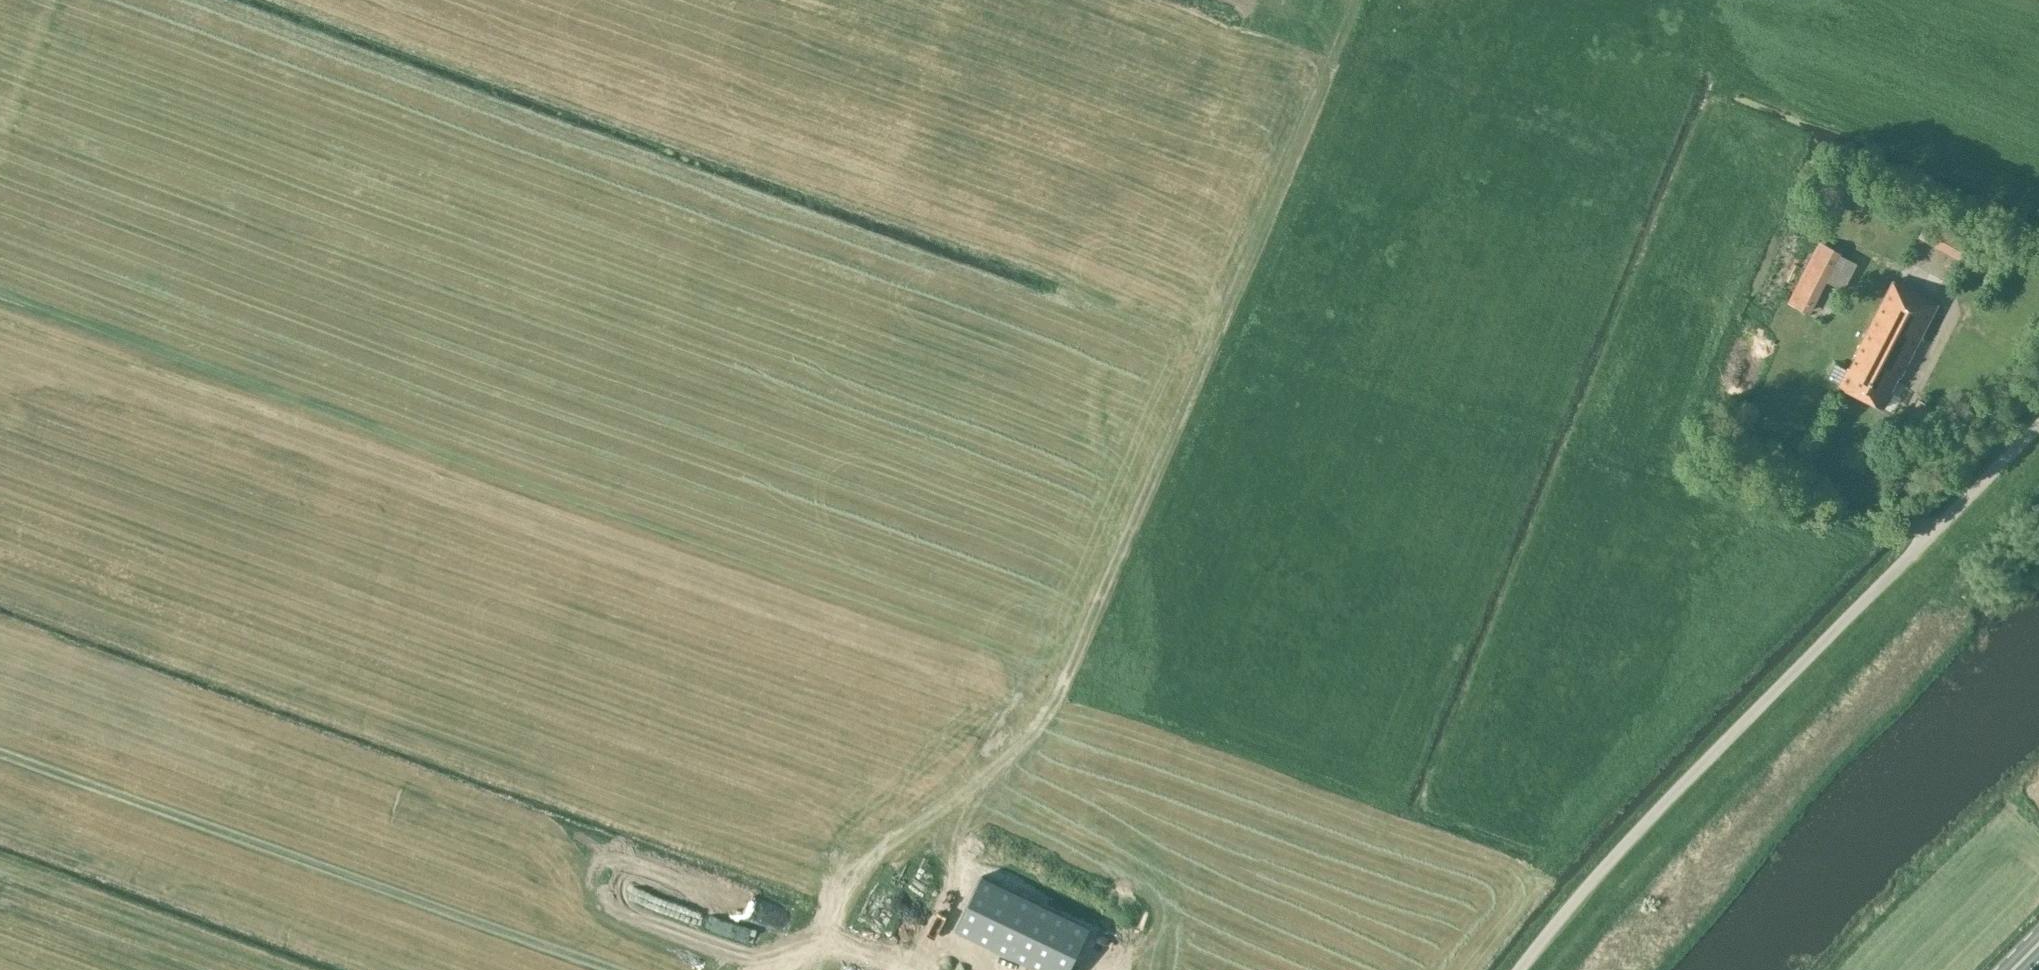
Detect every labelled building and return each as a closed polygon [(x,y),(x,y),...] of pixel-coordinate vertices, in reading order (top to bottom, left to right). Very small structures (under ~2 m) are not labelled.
[(1818,243),(1786,303),(1825,324),(1857,264),(1818,243)] [(1838,384),(1882,407),(1883,407),(1937,303),(1893,280),(1838,384)] [(1929,432),(1941,410),(1918,398),(1906,421),(1929,432)] [(955,930),(1040,969),(1070,969),(1090,927),(981,875),(955,930)] [(970,960),(972,949),(954,946),(952,956),(970,960)]
